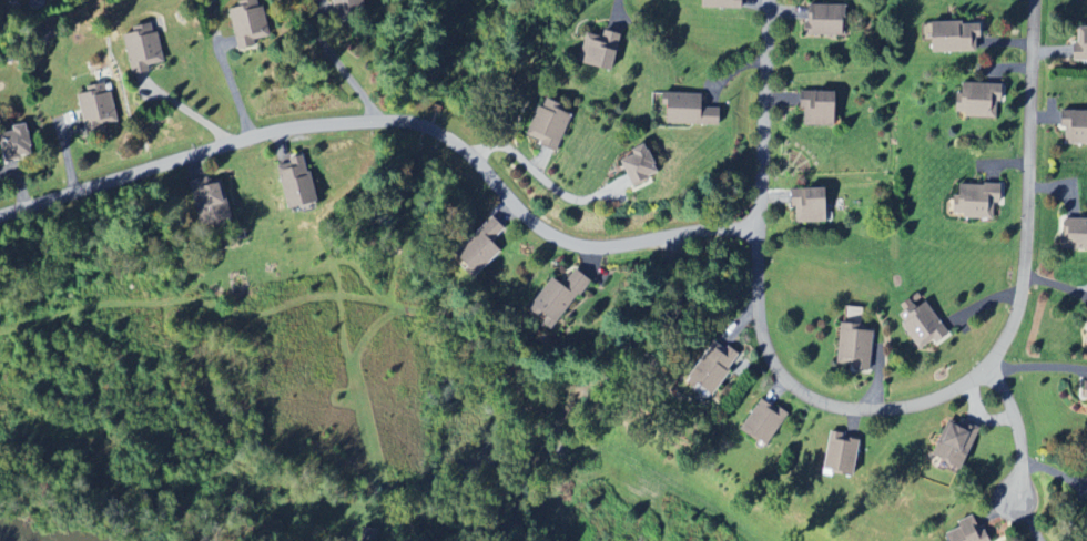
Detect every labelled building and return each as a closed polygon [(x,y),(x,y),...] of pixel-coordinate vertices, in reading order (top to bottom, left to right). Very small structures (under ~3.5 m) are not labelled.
[(265,6),(260,7),(259,0),(245,0),(239,1),(240,8),(231,9),(239,50),(257,47),(256,40),(271,37),(265,6)] [(365,0),(334,0),(336,18),(366,15),(365,0)] [(706,7),(744,9),(745,0),(706,0),(706,7)] [(847,36),(848,5),(811,4),(810,23),(805,23),(804,34),(847,36)] [(982,51),(981,22),(935,23),(936,52),(982,51)] [(136,76),(152,72),(150,66),(165,62),(157,28),(126,36),(136,76)] [(1086,60),(1086,28),(1081,28),(1080,43),(1077,42),(1076,60),(1086,60)] [(623,34),(605,29),(603,37),(588,33),(580,62),(613,71),(623,34)] [(111,83),(88,87),(89,93),(80,95),(87,134),(105,131),(104,125),(119,123),(111,83)] [(1003,84),(963,83),(962,94),(956,94),(955,115),(1002,116),(1003,84)] [(838,127),(840,92),(802,91),(801,108),(806,108),(806,125),(838,127)] [(674,124),(725,125),(725,108),(707,108),(707,94),(669,93),(669,107),(674,107),(674,124)] [(533,141),(559,151),(574,114),(548,104),(533,141)] [(1086,144),(1086,111),(1065,111),(1064,128),(1067,128),(1067,144),(1086,144)] [(5,160),(35,157),(31,125),(1,128),(5,160)] [(667,175),(655,144),(640,150),(642,155),(627,161),(637,187),(667,175)] [(291,210),(320,204),(309,155),(292,159),(293,164),(282,166),(291,210)] [(194,182),(202,225),(233,220),(226,177),(194,182)] [(996,220),(996,205),(1004,205),(1005,185),(960,184),(960,196),(955,195),(954,213),(967,214),(967,219),(996,220)] [(831,222),(830,188),(796,189),(797,223),(831,222)] [(504,251),(494,241),(507,229),(497,218),(456,257),(475,278),(504,251)] [(1064,249),(1086,250),(1086,218),(1065,218),(1064,249)] [(592,279),(577,269),(566,285),(554,278),(530,313),(557,331),(592,279)] [(951,332),(929,302),(920,308),(917,305),(899,317),(924,351),(951,332)] [(843,322),(861,324),(863,308),(845,306),(843,322)] [(875,331),(858,330),(858,325),(843,323),(838,363),(856,365),(855,369),(871,371),(875,331)] [(741,356),(721,342),(690,387),(711,401),(741,356)] [(770,446),(789,414),(763,398),(743,430),(770,446)] [(965,469),(979,435),(950,422),(935,457),(965,469)] [(857,474),(860,437),(831,435),(829,454),(824,454),(822,471),(857,474)] [(956,540),(989,540),(979,515),(962,521),(964,529),(953,533),(956,540)] [(369,540),(378,540),(379,529),(364,528),(363,540),(369,540)]
